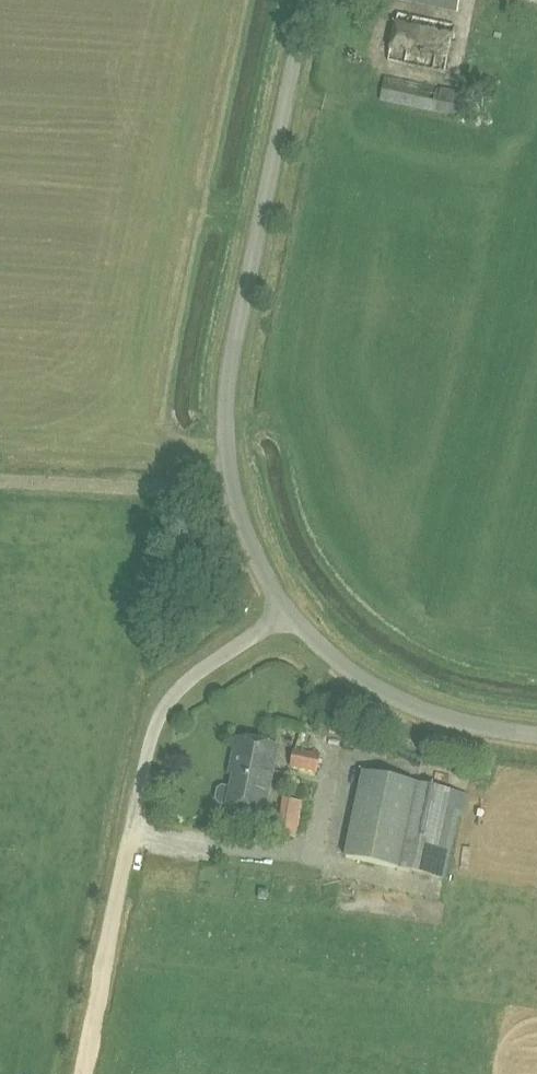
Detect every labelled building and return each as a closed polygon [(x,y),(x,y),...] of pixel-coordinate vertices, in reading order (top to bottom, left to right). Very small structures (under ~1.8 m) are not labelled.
[(457,13),(460,0),(398,0),(457,13)] [(400,15),(390,62),(445,73),(455,26),(400,15)] [(380,103),(459,118),(464,93),(385,78),(380,103)] [(277,748),(237,740),(228,787),(222,786),(217,790),(215,800),(218,805),(224,806),(224,807),(264,815),(277,748)] [(317,774),(321,756),(295,750),(291,769),(317,774)] [(450,791),(364,773),(346,859),(431,877),(450,791)] [(282,811),(286,793),(274,790),(269,808),(282,811)] [(284,829),(303,830),(304,794),(285,793),(284,829)]
